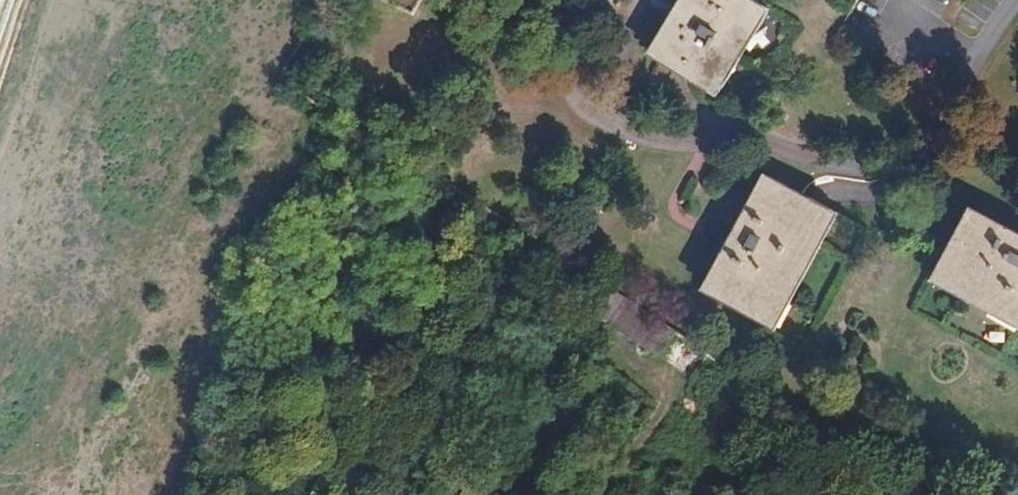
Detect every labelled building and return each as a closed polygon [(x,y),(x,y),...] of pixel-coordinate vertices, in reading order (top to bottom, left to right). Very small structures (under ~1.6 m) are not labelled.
[(742,0),(682,0),(645,61),(713,102),(766,15),(742,0)] [(839,220),(765,179),(700,295),(775,336),(839,220)] [(974,209),(934,284),(1017,330),(1017,233),(974,209)] [(566,303),(657,361),(672,338),(581,279),(566,303)]
